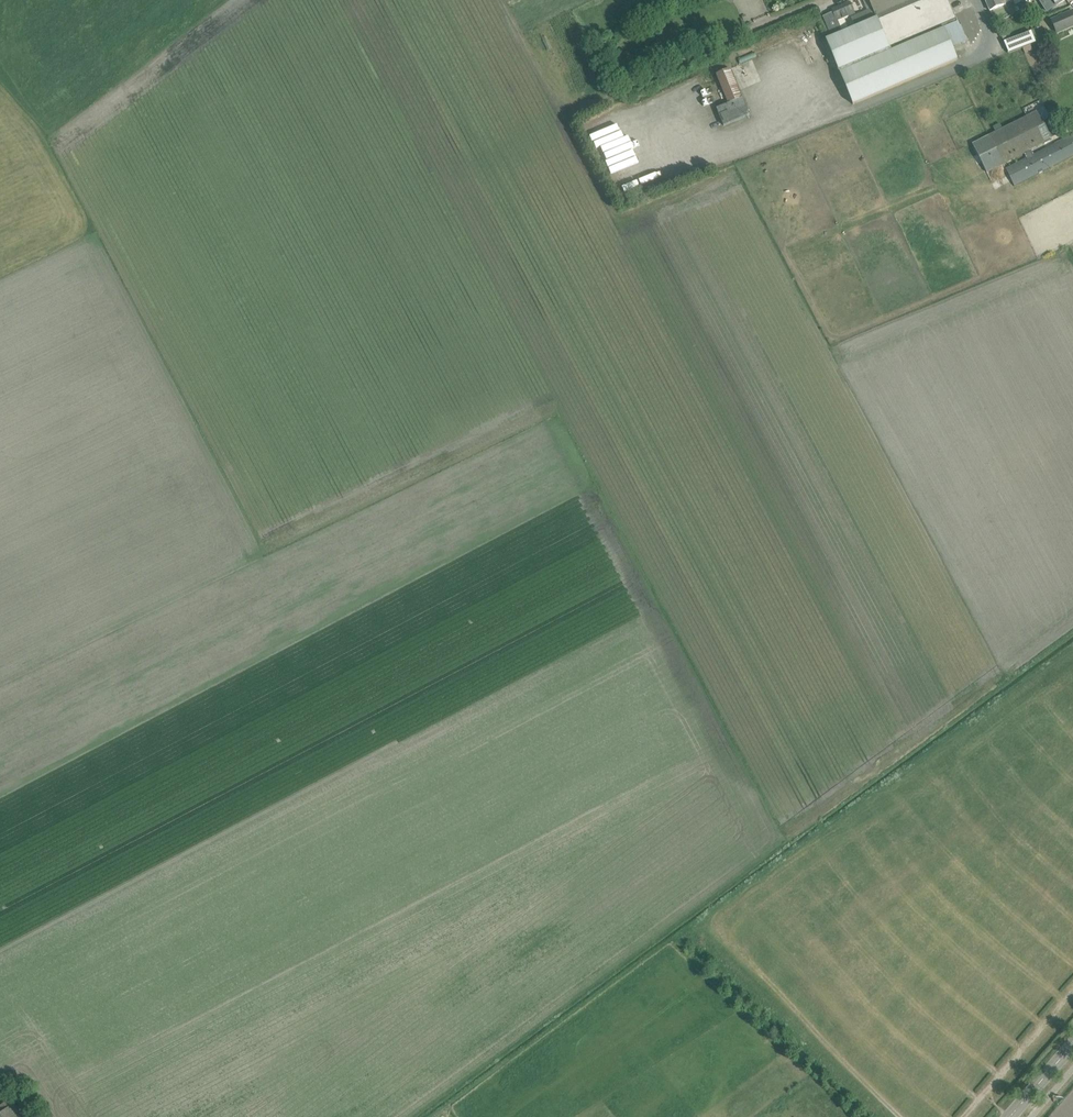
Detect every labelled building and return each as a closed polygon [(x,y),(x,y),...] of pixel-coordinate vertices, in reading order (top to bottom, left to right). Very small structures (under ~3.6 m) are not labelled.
[(877,18),(826,40),(853,104),(958,60),(951,45),(965,39),(964,36),(981,28),(972,8),(955,16),(948,0),(869,0),(877,18)] [(990,11),(995,8),(1000,6),(1006,4),(1004,0),(986,0),(990,11)] [(1048,12),(1057,6),(1066,0),(1041,0),(1048,12)] [(832,10),(833,11),(824,14),(828,24),(855,13),(851,2),(832,10)] [(872,9),(851,18),(855,26),(875,16),(872,9)] [(1057,33),(1072,27),(1072,11),(1052,20),(1057,33)] [(1042,34),(1044,33),(1041,26),(1032,29),(1033,32),(1013,39),(1017,50),(1045,40),(1042,34)] [(728,103),(717,109),(724,126),(751,114),(743,97),(728,103)] [(1038,111),(973,143),(987,172),(1024,154),(1026,158),(1006,168),(1014,186),(1072,156),(1072,134),(1034,154),(1032,150),(1052,140),(1051,138),(1055,136),(1049,124),(1047,125),(1043,116),(1045,114),(1043,109),(1038,111)] [(0,1105),(0,1116),(23,1116),(10,1098),(0,1105)]
